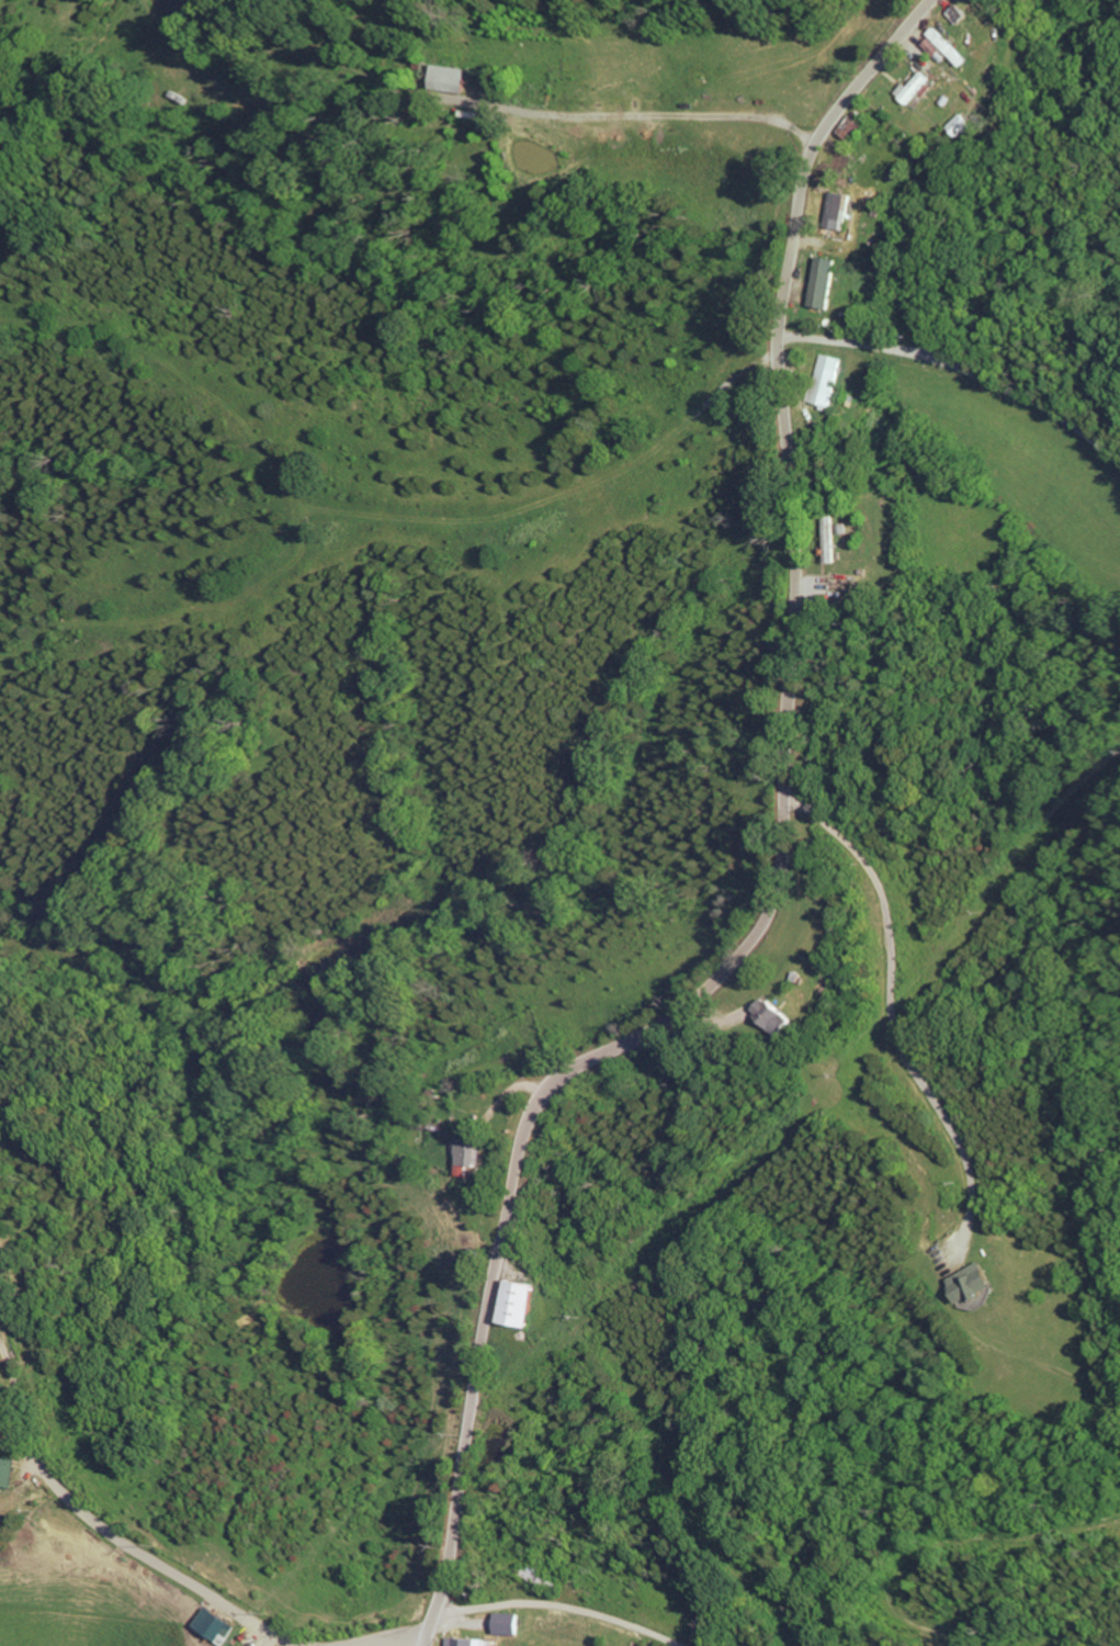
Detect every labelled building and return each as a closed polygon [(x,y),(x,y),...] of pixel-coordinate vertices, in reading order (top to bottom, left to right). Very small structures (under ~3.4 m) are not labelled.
[(975,69),(981,61),(963,48),(966,44),(946,30),(939,39),(967,59),(965,61),(975,69)] [(438,90),(470,95),(473,70),(442,65),(438,90)] [(921,107),(943,80),(935,73),(922,89),(917,85),(908,96),(921,107)] [(860,191),(841,190),(839,225),(858,226),(860,191)] [(850,257),(828,255),(824,304),(846,306),(850,257)] [(789,1036),(803,1019),(776,996),(762,1013),(789,1036)] [(460,1138),(459,1165),(479,1166),(481,1130),(468,1130),(468,1138),(460,1138)] [(988,1293),(1001,1286),(988,1261),(952,1279),(965,1304),(976,1298),(979,1304),(991,1298),(988,1293)] [(545,1285),(515,1279),(506,1324),(536,1329),(545,1285)] [(1,1487),(19,1488),(21,1459),(4,1458),(1,1487)] [(226,1645),(238,1626),(208,1607),(195,1627),(226,1645)] [(523,1614),(499,1613),(498,1635),(523,1636),(523,1614)]
